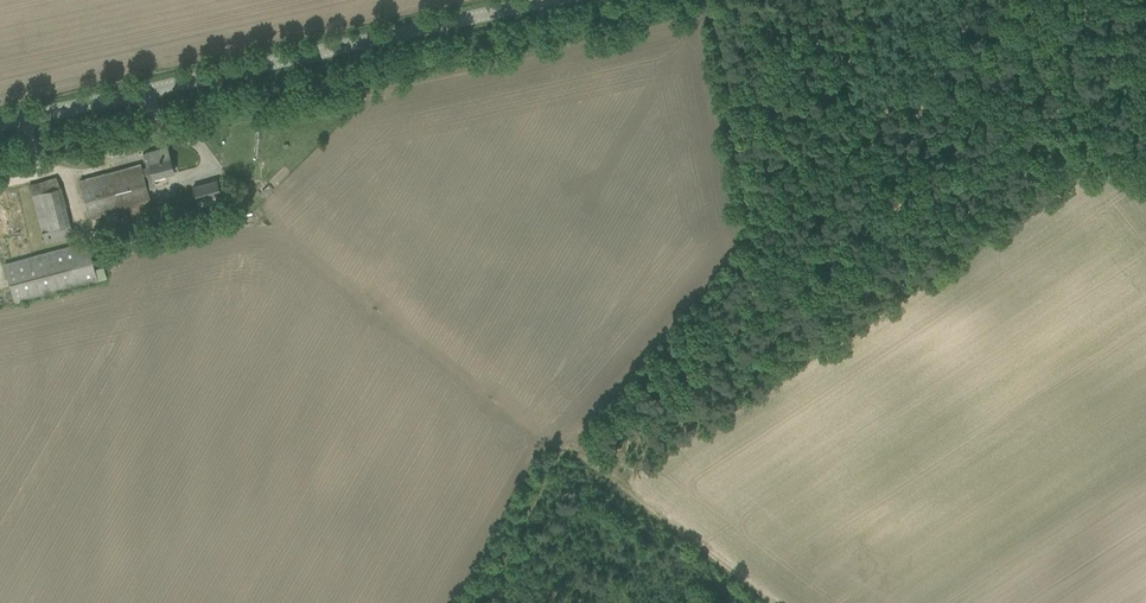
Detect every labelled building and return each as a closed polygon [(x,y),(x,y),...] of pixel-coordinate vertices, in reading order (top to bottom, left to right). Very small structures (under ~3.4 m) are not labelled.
[(80,181),(83,192),(90,219),(129,209),(131,216),(152,211),(150,203),(144,180),(154,177),(173,172),(167,147),(143,153),(146,167),(141,169),(140,165),(80,181)] [(262,186),(268,192),(290,172),(284,166),(262,186)] [(193,187),(196,198),(197,201),(215,196),(216,199),(221,198),(216,180),(193,187)] [(60,189),(33,197),(44,238),(45,242),(72,235),(71,231),(60,189)] [(168,206),(156,209),(160,220),(171,216),(168,206)] [(3,264),(14,304),(97,281),(86,241),(3,264)]
